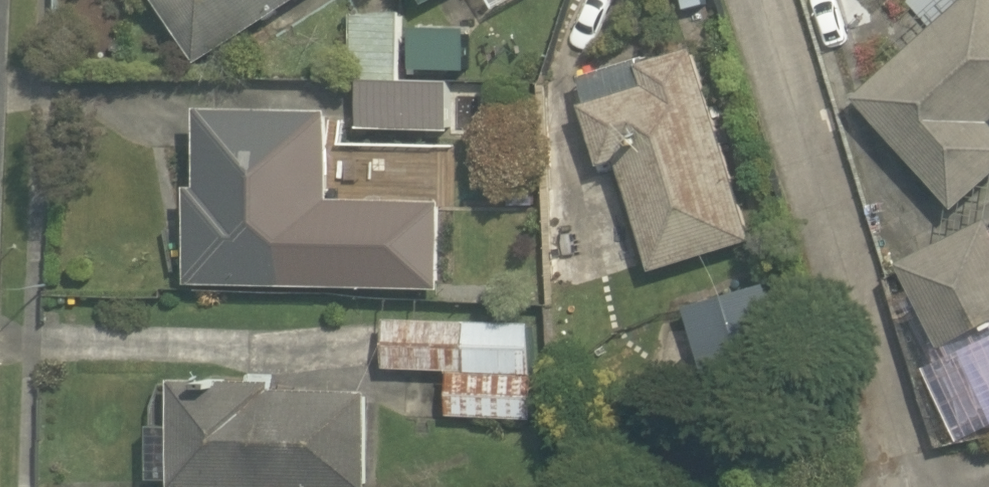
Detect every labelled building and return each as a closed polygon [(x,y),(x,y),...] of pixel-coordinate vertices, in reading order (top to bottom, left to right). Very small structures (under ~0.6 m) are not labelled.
[(312,0),(164,0),(208,68),(312,0)] [(426,25),(468,0),(411,0),(426,25)] [(859,89),(964,209),(988,188),(988,0),(960,0),(859,89)] [(583,73),(612,170),(628,165),(658,267),(761,237),(702,38),(583,73)] [(371,69),(370,116),(455,118),(455,70),(371,69)] [(212,106),(206,194),(178,192),(173,272),(201,274),(201,283),(328,291),(339,114),(212,106)] [(894,266),(927,351),(988,326),(988,229),(894,266)] [(770,282),(693,300),(715,397),(793,379),(770,282)] [(456,370),(454,416),(532,418),(535,307),(394,303),(392,369),(456,370)] [(386,376),(380,376),(385,323),(348,319),(346,338),(331,337),(247,329),(242,375),(178,368),(168,475),(287,486),(375,486),(386,376)]
